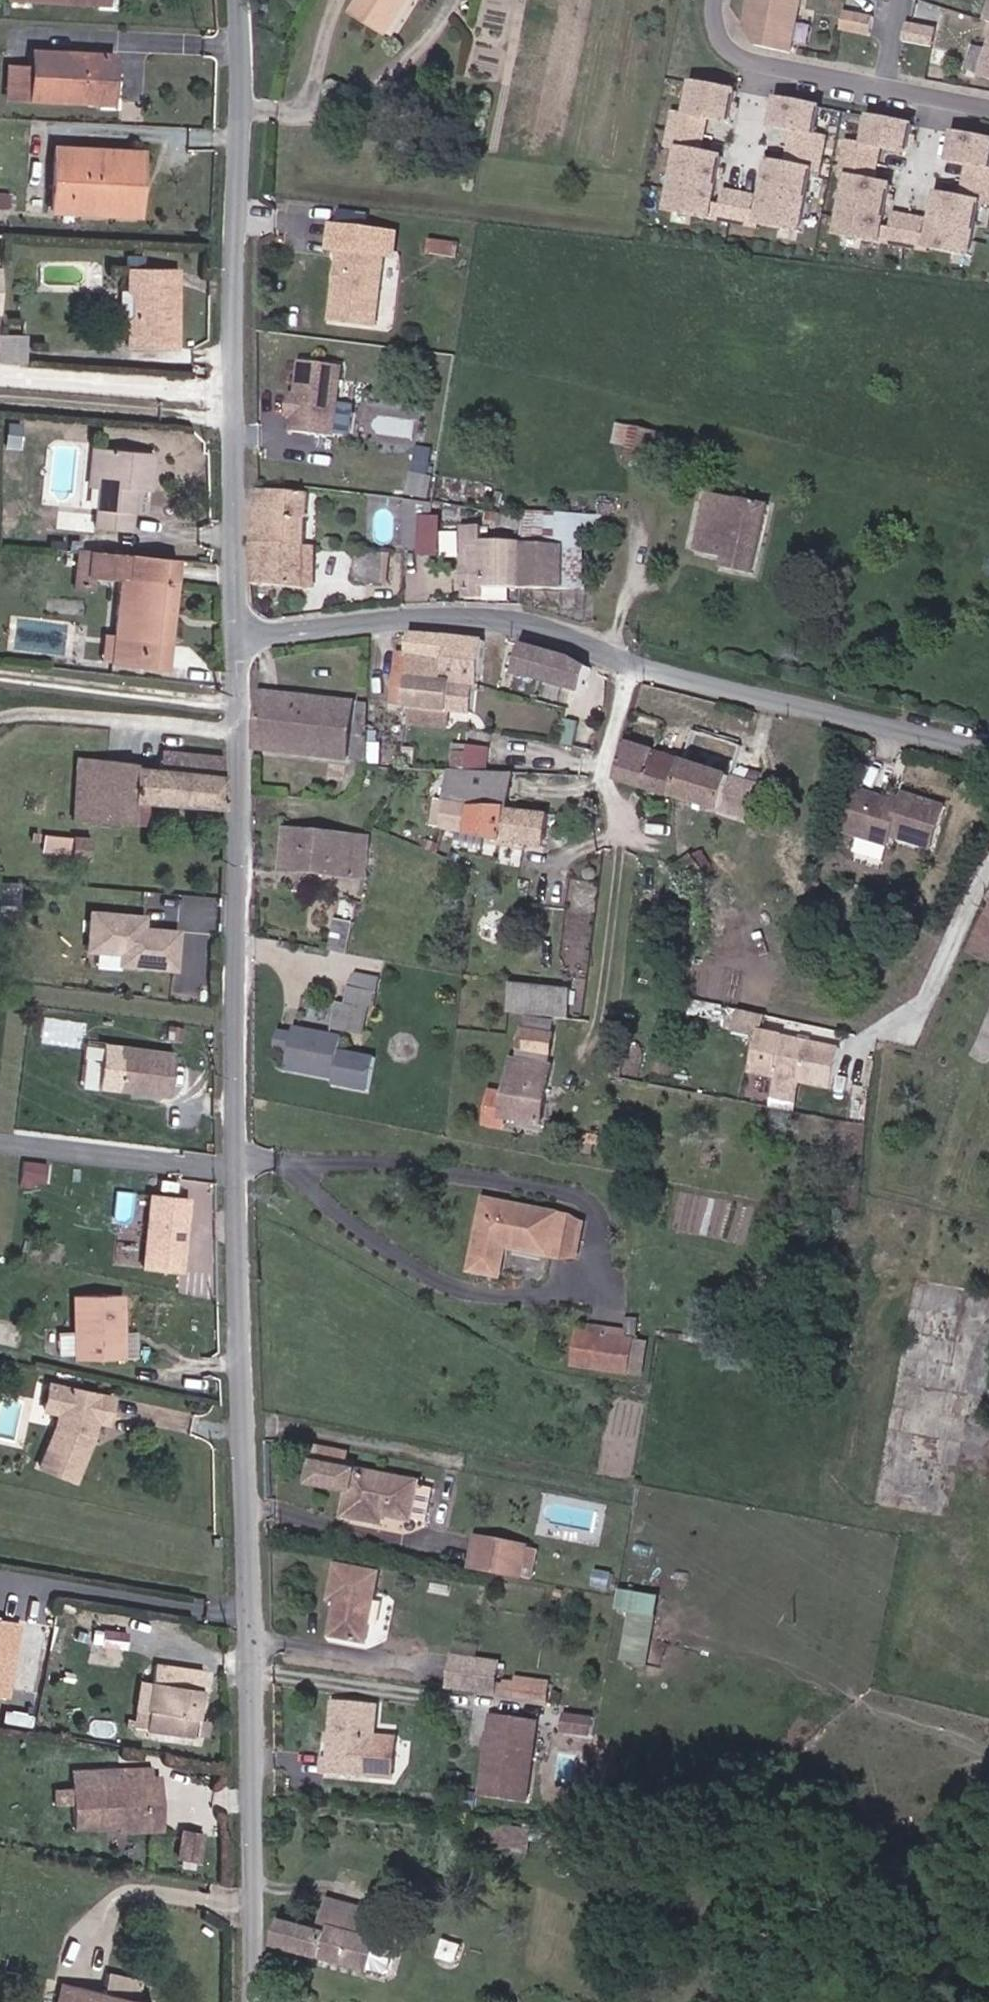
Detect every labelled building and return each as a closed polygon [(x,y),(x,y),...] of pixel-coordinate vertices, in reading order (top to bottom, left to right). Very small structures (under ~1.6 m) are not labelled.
[(355,12),(388,33),(409,0),(362,0),(355,12)] [(744,31),(757,49),(791,56),(802,0),(750,0),(744,31)] [(874,20),(845,14),(842,33),(871,38),(874,20)] [(933,50),(936,33),(907,28),(904,44),(933,50)] [(105,74),(113,74),(113,54),(33,50),(33,68),(7,67),(5,98),(104,102),(105,74)] [(111,102),(113,74),(105,74),(104,102),(111,102)] [(715,207),(725,159),(702,155),(709,121),(732,126),(738,94),(694,86),(688,116),(675,113),(668,149),(681,152),(669,212),(712,221),(712,220),(759,230),(760,226),(802,234),(814,173),(820,175),(828,138),(817,136),(822,110),(779,102),(773,130),(794,134),(787,168),(771,164),(760,216),(753,215),(756,199),(725,192),(722,208),(715,207)] [(955,136),(950,163),(968,167),(962,200),(938,196),(929,240),(923,239),(926,222),(894,216),(891,233),(884,232),(893,188),(875,184),(882,150),(909,156),(914,128),(871,120),(866,146),(848,142),(841,179),(850,181),(838,237),(881,246),(882,244),(929,253),(929,251),(971,259),(981,206),(988,208),(988,143),(955,136)] [(54,147),(51,210),(136,214),(140,152),(54,147)] [(0,193),(0,207),(9,208),(10,194),(0,193)] [(338,320),(380,325),(387,254),(373,253),(375,230),(337,226),(335,250),(345,251),(338,320)] [(375,230),(373,253),(387,254),(398,255),(400,233),(375,230)] [(178,325),(178,291),(179,267),(128,266),(129,289),(135,297),(136,318),(129,325),(128,348),(178,347),(178,325)] [(135,297),(129,289),(122,289),(121,325),(129,325),(136,318),(135,297)] [(187,298),(178,291),(178,325),(187,317),(187,298)] [(0,335),(0,363),(25,363),(26,335),(0,335)] [(340,437),(348,367),(305,361),(297,431),(340,437)] [(654,429),(631,425),(625,458),(647,462),(654,429)] [(102,486),(104,450),(95,449),(93,486),(102,486)] [(136,515),(137,499),(137,491),(153,493),(155,454),(104,450),(102,486),(98,530),(129,532),(131,514),(136,515)] [(435,497),(436,482),(411,481),(411,496),(435,497)] [(261,488),(254,544),(255,584),(304,587),(305,547),(310,494),(261,488)] [(137,491),(137,499),(153,500),(153,493),(137,491)] [(753,575),(769,507),(706,492),(693,550),(726,558),(724,569),(753,575)] [(434,501),(406,498),(405,549),(421,550),(423,518),(433,519),(434,501)] [(527,517),(498,512),(496,526),(525,531),(527,517)] [(525,531),(523,542),(578,546),(578,532),(589,532),(590,516),(549,513),(548,521),(527,517),(525,531)] [(578,546),(582,546),(582,538),(592,539),(593,516),(590,516),(589,532),(578,532),(578,546)] [(421,550),(438,551),(438,519),(433,519),(423,518),(421,550)] [(484,587),(522,587),(523,542),(483,539),(483,527),(464,527),(465,598),(484,598),(484,587)] [(523,542),(522,587),(578,587),(578,546),(523,542)] [(317,547),(305,547),(304,587),(317,587),(317,547)] [(113,634),(111,660),(165,666),(177,561),(78,552),(75,581),(92,583),(92,577),(119,579),(113,634)] [(382,582),(384,553),(358,552),(356,580),(382,582)] [(100,660),(111,660),(113,634),(102,633),(100,660)] [(481,693),(486,644),(411,638),(409,658),(400,657),(398,676),(411,677),(407,707),(450,713),(473,716),(476,692),(481,693)] [(572,659),(524,646),(516,676),(582,695),(589,669),(572,659)] [(347,760),(353,705),(264,692),(257,749),(347,760)] [(366,740),(368,705),(359,705),(357,739),(366,740)] [(450,713),(407,707),(406,722),(448,728),(450,713)] [(561,745),(575,748),(581,723),(567,719),(561,745)] [(690,748),(733,762),(737,748),(694,734),(692,739),(690,748)] [(690,748),(692,739),(677,735),(672,753),(687,756),(690,748)] [(646,788),(655,755),(627,746),(617,780),(646,788)] [(466,772),(488,773),(490,751),(468,748),(467,754),(466,772)] [(710,771),(700,805),(749,821),(762,778),(736,769),(737,764),(733,762),(690,748),(687,756),(685,764),(710,771)] [(135,762),(103,759),(97,821),(132,824),(134,799),(223,808),(223,756),(161,750),(159,768),(134,765),(135,762)] [(452,752),(451,772),(454,772),(466,772),(467,754),(452,752)] [(646,788),(675,797),(685,764),(655,755),(646,788)] [(103,759),(77,757),(71,818),(97,821),(103,759)] [(675,797),(700,805),(710,771),(685,764),(675,797)] [(474,808),(509,809),(511,775),(488,773),(466,772),(454,772),(452,803),(474,808)] [(861,792),(847,835),(889,848),(892,838),(933,851),(946,809),(904,796),(903,801),(901,805),(894,803),(861,792)] [(474,808),(452,803),(448,831),(545,849),(549,816),(509,811),(509,809),(474,808)] [(364,880),(369,839),(286,830),(282,872),(364,880)] [(30,839),(38,840),(39,833),(31,832),(30,839)] [(89,861),(91,838),(43,834),(41,849),(69,852),(69,860),(89,861)] [(817,843),(807,839),(804,848),(814,851),(817,843)] [(709,879),(692,857),(681,865),(698,888),(709,879)] [(988,930),(988,908),(981,926),(988,930)] [(177,968),(180,930),(145,927),(147,915),(93,911),(90,949),(123,952),(122,963),(177,968)] [(337,922),(331,952),(349,956),(354,926),(337,922)] [(981,926),(975,937),(988,944),(988,930),(981,926)] [(988,963),(988,944),(975,937),(968,952),(988,963)] [(350,987),(379,994),(382,978),(353,972),(350,987)] [(514,983),(511,1014),(568,1020),(572,989),(514,983)] [(376,1011),(379,994),(350,987),(346,1004),(376,1011)] [(349,1034),(355,1008),(339,1005),(333,1030),(349,1034)] [(834,1088),(842,1047),(765,1032),(768,1016),(744,1011),(740,1032),(764,1037),(757,1073),(782,1078),(806,1083),(834,1088)] [(524,1034),(557,1039),(560,1023),(527,1018),(524,1034)] [(299,1028),(297,1036),(293,1054),(289,1073),(332,1082),(331,1088),(370,1095),(376,1060),(339,1053),(341,1039),(299,1028)] [(293,1054),(297,1036),(286,1034),(282,1051),(293,1054)] [(542,1126),(557,1039),(524,1034),(519,1063),(514,1062),(510,1094),(492,1091),(486,1123),(503,1126),(505,1119),(542,1126)] [(172,1095),(177,1052),(124,1046),(119,1088),(172,1095)] [(802,1102),(806,1083),(782,1078),(778,1097),(802,1102)] [(594,1156),(596,1138),(587,1136),(583,1154),(594,1156)] [(48,1180),(50,1162),(26,1159),(23,1177),(48,1180)] [(146,1268),(185,1271),(192,1199),(153,1195),(146,1268)] [(578,1259),(584,1225),(575,1218),(485,1199),(469,1272),(501,1279),(507,1249),(563,1260),(578,1259)] [(872,1502),(948,1518),(968,1423),(974,1395),(988,1398),(988,1294),(916,1281),(872,1502)] [(136,1333),(123,1333),(122,1294),(73,1295),(74,1331),(75,1356),(75,1359),(137,1358),(136,1333)] [(75,1356),(74,1331),(61,1331),(61,1356),(75,1356)] [(628,1375),(634,1341),(579,1332),(573,1366),(628,1375)] [(641,1377),(646,1343),(634,1341),(628,1375),(641,1377)] [(85,1431),(94,1435),(97,1420),(109,1423),(114,1397),(50,1382),(45,1407),(59,1411),(56,1426),(39,1464),(74,1480),(88,1445),(82,1437),(82,1434),(85,1431)] [(974,1395),(968,1423),(986,1427),(988,1411),(988,1398),(974,1395)] [(88,1445),(94,1435),(85,1431),(82,1434),(82,1437),(88,1445)] [(314,1462),(342,1468),(346,1452),(317,1446),(314,1462)] [(342,1468),(314,1462),(309,1484),(349,1492),(344,1518),(381,1527),(384,1517),(411,1522),(412,1519),(428,1523),(434,1492),(418,1488),(418,1485),(342,1468)] [(537,1550),(477,1539),(471,1568),(521,1577),(522,1564),(534,1567),(537,1550)] [(522,1564),(521,1577),(532,1579),(534,1567),(522,1564)] [(366,1646),(378,1575),(334,1567),(328,1603),(333,1605),(329,1640),(366,1646)] [(655,1617),(658,1597),(619,1590),(615,1610),(630,1612),(655,1617)] [(655,1617),(630,1612),(621,1662),(645,1667),(655,1617)] [(0,1617),(0,1695),(2,1696),(15,1619),(0,1617)] [(20,1620),(15,1619),(2,1696),(7,1697),(20,1620)] [(99,1648),(99,1662),(125,1660),(124,1647),(99,1648)] [(498,1665),(453,1658),(449,1691),(493,1698),(498,1665)] [(202,1674),(155,1664),(144,1727),(191,1736),(202,1674)] [(334,1704),(331,1738),(330,1746),(329,1761),(323,1761),(321,1779),(390,1784),(395,1744),(373,1742),(375,1707),(334,1704)] [(562,1733),(590,1737),(592,1720),(565,1716),(562,1733)] [(535,1724),(491,1717),(480,1792),(524,1798),(535,1724)] [(72,1802),(73,1825),(118,1823),(148,1821),(147,1783),(152,1784),(153,1778),(152,1765),(118,1767),(120,1782),(71,1785),(55,1785),(56,1803),(72,1802)] [(71,1769),(71,1785),(120,1782),(118,1767),(71,1769)] [(148,1821),(118,1823),(120,1831),(160,1829),(158,1778),(153,1778),(152,1784),(147,1783),(148,1821)] [(529,1831),(484,1824),(481,1840),(526,1848),(529,1831)] [(200,1834),(182,1831),(177,1859),(196,1862),(200,1834)] [(526,1848),(481,1840),(480,1847),(525,1854),(526,1848)] [(376,1942),(383,1916),(326,1900),(318,1932),(281,1922),(275,1946),(386,1977),(395,1948),(376,1942)] [(133,1997),(139,1979),(107,1968),(101,1986),(133,1997)] [(62,1982),(57,2001),(143,2001),(62,1982)]
